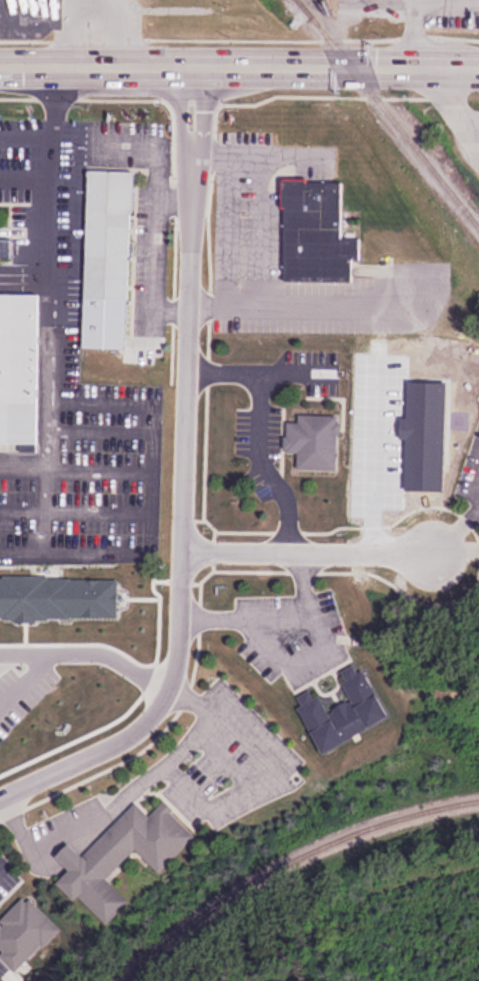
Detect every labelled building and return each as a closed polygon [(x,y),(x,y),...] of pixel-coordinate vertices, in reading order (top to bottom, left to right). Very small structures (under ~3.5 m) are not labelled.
[(129,349),(133,171),(89,170),(85,349),(129,349)] [(285,281),(353,282),(353,259),(360,259),(361,238),(343,237),(344,180),(286,179),(285,281)] [(39,444),(40,295),(0,294),(0,444),(39,444)] [(298,471),(337,472),(338,414),(299,413),(299,423),(287,422),(286,453),(299,453),(298,471)] [(390,719),(360,662),(338,673),(351,700),(329,712),(320,695),(315,698),(311,691),(294,699),(323,754),(390,719)] [(197,836),(165,801),(149,816),(137,803),(78,858),(67,846),(57,855),(71,869),(60,880),(104,926),(128,903),(106,879),(137,850),(158,872),(197,836)] [(3,952),(0,955),(14,971),(60,931),(27,893),(0,917),(0,949),(3,952)]
